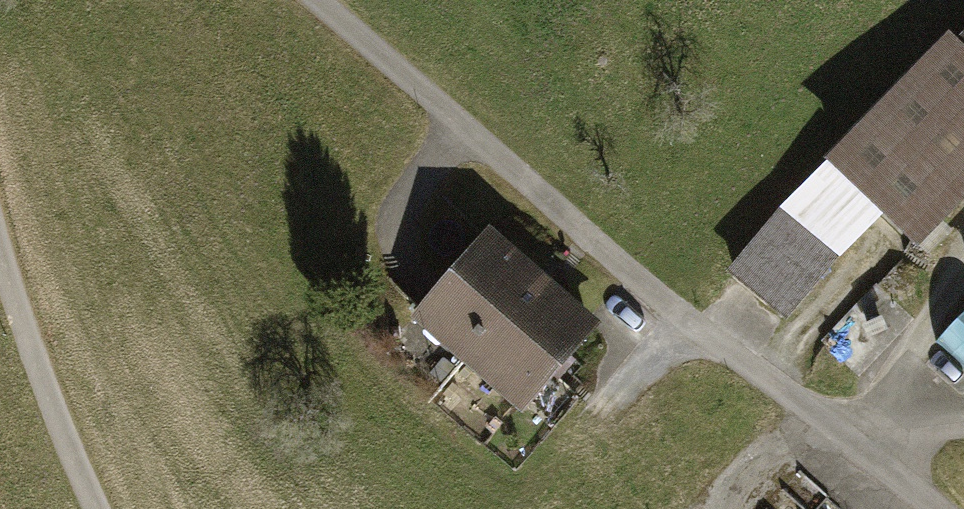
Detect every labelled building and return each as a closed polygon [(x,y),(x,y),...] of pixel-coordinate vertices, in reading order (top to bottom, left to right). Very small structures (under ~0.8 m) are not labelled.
[(946,31),(724,267),(779,318),(877,214),(919,253),(963,205),(963,25),(952,37),(946,31)] [(525,409),(598,320),(480,225),(408,315),(463,359),(525,409)] [(936,337),(963,362),(963,307),(936,337)]
